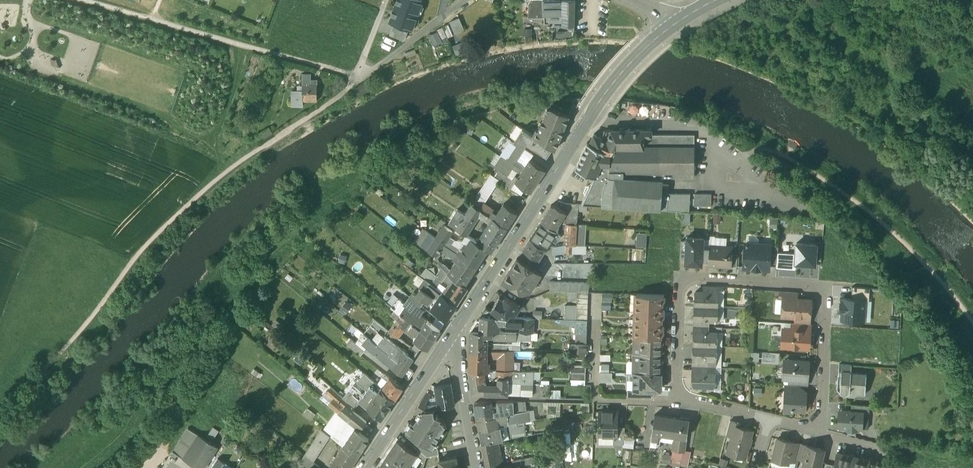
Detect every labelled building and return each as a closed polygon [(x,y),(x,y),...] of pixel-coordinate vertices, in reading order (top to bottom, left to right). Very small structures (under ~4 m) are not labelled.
[(394,7),(417,15),(422,0),(421,0),(397,0),(394,7)] [(529,2),(529,16),(544,17),(544,0),(530,0),(529,2)] [(544,17),(544,22),(549,22),(549,24),(568,24),(568,29),(574,29),(575,0),(544,0),(544,17)] [(393,15),(390,22),(394,24),(409,29),(411,30),(417,15),(394,7),(391,15),(393,15)] [(455,33),(464,29),(459,18),(450,22),(455,33)] [(409,29),(394,24),(390,35),(405,41),(409,29)] [(448,36),(453,34),(449,25),(444,27),(448,36)] [(458,54),(466,50),(463,41),(454,44),(458,54)] [(417,53),(415,49),(405,53),(407,57),(417,53)] [(311,79),(303,79),(303,90),(293,90),(292,105),(303,105),(303,100),(317,101),(317,79),(311,79)] [(548,108),(539,130),(536,128),(533,135),(552,147),(555,149),(569,115),(551,107),(548,108)] [(533,135),(522,128),(518,135),(520,137),(516,143),(518,144),(523,147),(526,142),(547,155),(552,147),(533,135)] [(596,176),(595,176),(582,204),(587,204),(661,209),(662,200),(667,200),(668,193),(668,184),(663,183),(663,176),(678,176),(694,176),(694,134),(643,134),(643,129),(611,129),(607,139),(594,133),(589,143),(607,151),(596,176)] [(589,143),(587,142),(575,167),(595,176),(596,176),(607,151),(589,143)] [(518,144),(508,160),(514,164),(517,161),(525,148),(523,147),(518,144)] [(508,160),(502,156),(495,167),(499,170),(507,175),(512,168),(514,164),(508,160)] [(545,169),(527,157),(524,161),(527,163),(524,167),(523,170),(538,180),(545,169)] [(522,164),(517,161),(514,164),(523,170),(524,167),(522,164)] [(523,170),(514,164),(512,168),(517,171),(521,172),(523,170)] [(507,175),(499,170),(494,176),(498,179),(503,182),(507,175)] [(521,172),(518,176),(516,174),(512,179),(530,191),(538,180),(523,170),(521,172)] [(491,174),(481,189),(488,193),(498,179),(494,176),(491,174)] [(481,189),(471,203),(479,208),(483,201),(488,194),(481,189)] [(690,193),(668,193),(667,200),(667,209),(689,211),(690,193)] [(711,193),(695,193),(694,205),(711,205),(711,193)] [(498,212),(483,201),(479,208),(482,210),(493,217),(494,218),(498,212)] [(479,208),(471,203),(464,213),(475,221),(479,214),(482,210),(479,208)] [(498,212),(494,218),(507,226),(516,212),(504,203),(498,212)] [(578,203),(568,203),(567,222),(576,223),(577,223),(578,210),(578,203)] [(552,204),(542,220),(557,230),(558,227),(559,222),(559,219),(561,219),(566,211),(556,205),(553,205),(552,204)] [(493,217),(482,210),(479,214),(490,222),(493,217)] [(456,212),(449,223),(456,227),(463,215),(456,212)] [(475,221),(464,213),(463,215),(456,227),(466,234),(475,221)] [(490,222),(477,241),(488,248),(492,251),(507,226),(494,218),(493,217),(490,222)] [(557,230),(542,220),(537,227),(530,237),(545,247),(557,230)] [(567,222),(566,222),(566,228),(565,243),(575,244),(576,223),(567,222)] [(452,230),(444,224),(435,237),(444,243),(449,235),(452,230)] [(647,246),(648,232),(638,232),(638,246),(647,246)] [(432,235),(424,247),(428,250),(435,237),(432,235)] [(463,240),(455,239),(449,235),(444,243),(444,244),(449,247),(453,250),(457,252),(460,248),(463,249),(467,243),(463,240)] [(444,243),(435,237),(428,250),(436,255),(444,244),(444,243)] [(477,241),(471,237),(467,243),(463,249),(460,248),(457,252),(476,266),(480,260),(481,259),(482,258),(483,257),(483,255),(488,248),(477,241)] [(545,247),(530,237),(524,248),(539,258),(545,247)] [(703,238),(687,237),(687,241),(686,259),(685,263),(701,264),(701,262),(708,262),(709,248),(702,247),(703,238)] [(794,264),(795,264),(816,265),(817,243),(795,242),(795,253),(794,264)] [(575,244),(565,243),(564,252),(574,252),(575,244)] [(770,245),(746,243),(744,267),(752,268),(754,266),(759,267),(760,268),(768,269),(769,262),(770,245)] [(726,246),(709,245),(709,248),(708,262),(708,264),(731,266),(731,254),(726,253),(726,246)] [(778,245),(770,245),(769,262),(777,263),(777,252),(778,245)] [(476,266),(457,252),(453,259),(456,261),(449,271),(464,284),(469,276),(471,276),(472,274),(473,273),(473,271),(476,266)] [(795,253),(777,252),(777,263),(777,267),(795,267),(795,264),(794,264),(795,253)] [(517,258),(503,279),(522,291),(529,291),(540,273),(517,258)] [(449,268),(440,260),(438,263),(443,267),(447,270),(449,268)] [(443,267),(435,277),(441,281),(444,277),(451,282),(443,293),(457,304),(468,287),(464,284),(449,271),(447,270),(443,267)] [(433,280),(430,283),(431,284),(437,288),(441,281),(435,277),(433,280)] [(418,290),(415,294),(422,299),(427,290),(431,284),(430,283),(428,281),(425,279),(418,290)] [(589,282),(550,280),(550,291),(577,292),(588,292),(589,282)] [(437,288),(431,284),(427,290),(436,298),(441,291),(437,288)] [(852,287),(851,299),(865,300),(869,300),(870,289),(852,287)] [(436,298),(431,307),(448,318),(457,304),(443,293),(441,291),(436,298)] [(704,292),(695,291),(695,305),(717,306),(718,292),(717,292),(704,292)] [(797,292),(780,291),(779,298),(783,299),(783,298),(796,299),(797,292)] [(588,292),(577,292),(576,319),(587,319),(588,292)] [(612,309),(613,292),(603,292),(603,308),(612,309)] [(398,298),(393,294),(386,302),(391,306),(398,298)] [(664,295),(636,294),(636,302),(662,303),(662,300),(664,298),(664,295)] [(427,319),(420,313),(424,307),(410,296),(405,303),(408,305),(402,314),(410,319),(414,322),(413,323),(420,328),(435,338),(440,329),(427,320),(427,319)] [(505,296),(504,299),(500,296),(492,309),(486,305),(480,316),(481,316),(497,316),(508,317),(511,312),(512,313),(513,313),(514,312),(515,313),(517,310),(517,311),(520,306),(518,305),(519,304),(505,296)] [(398,298),(391,306),(401,315),(402,314),(408,305),(405,303),(398,297),(398,298)] [(344,298),(339,305),(348,311),(353,304),(344,298)] [(796,299),(783,298),(783,299),(782,313),(789,314),(789,316),(796,316),(809,317),(810,317),(810,307),(808,307),(808,299),(796,299)] [(842,320),(864,321),(865,300),(851,299),(843,298),(843,302),(841,302),(840,310),(842,310),(842,320)] [(662,303),(636,302),(636,311),(664,312),(664,308),(662,306),(662,303)] [(717,306),(695,305),(694,319),(695,319),(708,320),(717,320),(717,306)] [(401,315),(391,306),(388,310),(398,319),(401,315)] [(664,312),(636,311),(636,319),(661,320),(661,317),(663,315),(664,312)] [(410,319),(402,314),(401,315),(398,319),(394,324),(402,330),(410,319)] [(497,316),(481,316),(480,320),(477,319),(470,330),(493,331),(497,331),(497,322),(497,316)] [(533,318),(522,317),(521,324),(521,332),(531,332),(533,332),(533,318)] [(387,329),(375,319),(368,326),(382,337),(383,335),(387,329)] [(576,319),(575,319),(575,333),(576,334),(587,334),(587,319),(576,319)] [(661,320),(636,319),(635,327),(663,328),(663,325),(661,323),(661,320)] [(795,323),(792,323),(792,329),(799,329),(799,334),(809,335),(810,324),(809,324),(795,323)] [(402,330),(394,324),(389,330),(397,336),(402,330)] [(382,337),(368,326),(363,332),(376,342),(377,343),(382,337)] [(663,328),(635,327),(635,336),(661,337),(661,334),(663,332),(663,328)] [(435,338),(420,328),(414,338),(428,348),(435,338)] [(799,329),(792,329),(784,328),(784,333),(781,335),(781,340),(783,342),(783,346),(808,348),(809,335),(799,334),(799,329)] [(493,331),(470,330),(470,338),(487,338),(487,335),(492,335),(493,335),(493,331)] [(497,331),(493,331),(493,335),(492,335),(492,339),(516,340),(517,339),(531,339),(531,332),(521,332),(497,331)] [(376,342),(363,332),(359,338),(368,345),(371,348),(376,342)] [(695,332),(694,332),(694,345),(716,346),(716,332),(695,332)] [(587,334),(576,334),(575,343),(586,343),(587,334)] [(413,357),(383,335),(382,337),(377,343),(399,361),(407,367),(413,357)] [(661,337),(635,336),(635,354),(660,354),(661,346),(663,345),(663,337),(661,337)] [(365,350),(349,337),(345,342),(361,355),(365,350)] [(368,345),(359,338),(355,342),(365,350),(368,345)] [(487,338),(470,338),(470,350),(487,350),(487,340),(487,338)] [(507,344),(492,343),(489,340),(487,340),(487,350),(507,351),(507,344)] [(377,343),(376,342),(371,348),(394,367),(399,361),(377,343)] [(575,343),(571,343),(571,352),(586,352),(586,343),(575,343)] [(716,346),(694,345),(693,359),(694,359),(707,360),(716,360),(716,346)] [(487,350),(470,350),(469,370),(487,371),(487,357),(487,350)] [(507,351),(487,350),(487,357),(498,357),(497,371),(508,371),(512,371),(513,351),(507,351)] [(660,354),(635,354),(634,362),(640,362),(640,372),(661,373),(662,373),(662,364),(660,363),(660,354)] [(809,361),(786,359),(785,365),(784,364),(781,367),(781,370),(783,373),(785,373),(784,378),(790,379),(790,378),(799,379),(799,375),(808,376),(808,374),(810,373),(810,370),(809,368),(809,361)] [(407,367),(399,361),(394,367),(394,368),(403,374),(407,367)] [(612,381),(612,363),(601,363),(602,381),(612,381)] [(851,365),(839,364),(838,377),(841,377),(851,378),(851,373),(851,365)] [(413,371),(407,367),(403,374),(409,378),(413,371)] [(469,370),(472,393),(482,393),(482,391),(485,390),(483,377),(497,378),(497,371),(487,371),(469,370)] [(693,371),(692,386),(715,386),(715,372),(706,372),(693,371)] [(640,372),(636,372),(633,374),(633,378),(636,380),(636,389),(633,389),(633,390),(652,391),(658,391),(661,388),(661,373),(640,372)] [(866,374),(851,373),(851,378),(841,377),(840,382),(837,385),(837,389),(842,394),(846,395),(850,392),(856,392),(857,394),(865,394),(865,386),(864,384),(864,382),(866,382),(866,374)] [(365,374),(358,383),(366,390),(370,385),(378,392),(381,387),(365,374)] [(808,376),(799,375),(799,379),(790,378),(790,379),(790,384),(799,385),(808,386),(808,376)] [(403,386),(390,376),(387,380),(382,388),(395,398),(403,386)] [(497,378),(483,377),(485,390),(482,391),(482,393),(508,394),(509,378),(497,378)] [(451,383),(435,386),(438,407),(454,404),(451,383)] [(362,394),(352,385),(348,390),(358,399),(362,394)] [(378,392),(370,385),(366,390),(362,394),(358,399),(360,401),(368,407),(368,406),(374,397),(378,392)] [(342,397),(331,387),(327,393),(334,399),(329,405),(339,413),(339,414),(341,411),(340,411),(345,404),(348,406),(350,403),(342,397)] [(382,388),(381,387),(378,392),(374,397),(382,402),(381,403),(388,408),(395,398),(382,388)] [(358,399),(348,390),(342,397),(350,403),(355,407),(360,401),(358,399)] [(786,391),(785,391),(784,407),(791,407),(791,409),(805,410),(805,399),(805,392),(799,392),(786,391)] [(382,402),(374,397),(368,406),(382,418),(388,408),(381,403),(382,402)] [(429,404),(421,400),(416,409),(422,411),(424,411),(423,409),(429,404)] [(513,400),(497,401),(497,406),(498,406),(498,411),(493,411),(494,416),(507,414),(514,413),(514,412),(513,400)] [(525,401),(513,400),(514,412),(515,412),(523,411),(527,411),(526,410),(525,401)] [(491,401),(474,403),(477,419),(494,416),(493,411),(491,401)] [(348,406),(345,404),(340,411),(341,411),(347,417),(353,410),(348,406)] [(561,415),(561,405),(549,404),(549,414),(561,415)] [(869,405),(851,404),(851,411),(863,411),(863,415),(869,415),(869,405)] [(431,408),(423,409),(424,411),(422,411),(416,420),(416,422),(418,423),(417,425),(411,421),(406,429),(406,432),(417,440),(430,448),(433,445),(440,435),(438,434),(446,423),(439,418),(440,417),(434,413),(433,408),(431,408)] [(366,421),(353,410),(347,417),(360,428),(366,421)] [(851,411),(839,410),(838,426),(848,427),(848,429),(856,430),(856,427),(862,428),(863,415),(863,411),(851,411)] [(523,411),(515,412),(516,418),(517,421),(518,421),(518,422),(524,421),(523,411)] [(612,411),(599,411),(599,435),(614,436),(617,436),(617,427),(617,416),(612,415),(612,411)] [(336,421),(327,433),(330,435),(333,438),(342,425),(343,426),(347,421),(339,414),(339,413),(334,420),(336,421)] [(681,419),(655,415),(653,423),(651,422),(650,427),(653,428),(652,433),(660,434),(675,436),(686,438),(689,417),(681,416),(681,419)] [(494,416),(477,419),(479,429),(498,426),(498,422),(497,416),(494,416)] [(524,421),(518,422),(518,421),(517,421),(508,422),(511,438),(526,436),(524,421)] [(735,422),(730,421),(726,435),(732,436),(734,426),(735,422)] [(189,426),(171,453),(176,456),(178,453),(201,467),(204,467),(218,445),(189,426)] [(498,426),(479,429),(482,443),(498,440),(503,439),(501,426),(498,426)] [(739,427),(734,426),(732,436),(727,453),(744,457),(747,445),(748,445),(752,430),(742,428),(739,427)] [(625,427),(617,427),(617,436),(614,436),(613,444),(622,444),(625,427)] [(355,428),(343,446),(357,456),(368,439),(355,428)] [(321,429),(305,454),(309,458),(313,461),(330,435),(327,433),(321,429)] [(660,434),(652,433),(650,447),(659,449),(660,434)] [(686,438),(675,436),(672,450),(684,452),(686,438)] [(793,442),(777,438),(772,459),(788,462),(793,442)] [(406,445),(397,439),(388,454),(408,467),(416,455),(416,454),(416,453),(406,447),(406,445)] [(430,448),(417,440),(413,445),(418,450),(426,456),(439,454),(437,448),(433,445),(430,448)] [(482,443),(486,467),(497,467),(503,467),(498,440),(482,443)] [(793,442),(788,462),(788,463),(787,467),(795,467),(797,458),(800,444),(793,442)] [(808,446),(800,444),(797,458),(804,460),(808,446)] [(331,464),(337,467),(349,467),(357,456),(343,446),(331,464)] [(808,446),(804,460),(803,466),(810,467),(819,467),(823,449),(808,446)] [(426,456),(418,450),(416,453),(416,454),(416,455),(425,462),(426,456)] [(684,452),(672,450),(672,455),(671,458),(681,459),(682,459),(683,452),(684,453),(684,452)] [(684,453),(683,452),(682,459),(681,459),(680,464),(687,466),(690,454),(684,453)] [(837,452),(833,467),(866,467),(868,460),(837,452)] [(309,458),(305,454),(300,461),(305,465),(309,458)] [(388,454),(378,467),(410,467),(408,467),(388,454)] [(664,455),(663,462),(671,463),(671,458),(672,455),(664,455)] [(439,460),(440,467),(458,467),(456,456),(439,460)] [(520,460),(512,461),(513,465),(520,464),(537,461),(536,456),(520,459),(520,460)] [(211,467),(219,467),(220,467),(224,462),(218,457),(211,467)] [(305,465),(310,467),(311,466),(314,467),(319,467),(320,466),(313,461),(309,458),(305,465)] [(681,459),(671,458),(671,463),(671,465),(679,467),(680,464),(681,459)] [(555,467),(564,467),(563,459),(554,460),(555,467)] [(772,459),(771,465),(786,467),(787,467),(788,463),(788,462),(772,459)] [(868,460),(866,467),(881,467),(882,463),(868,460)]
